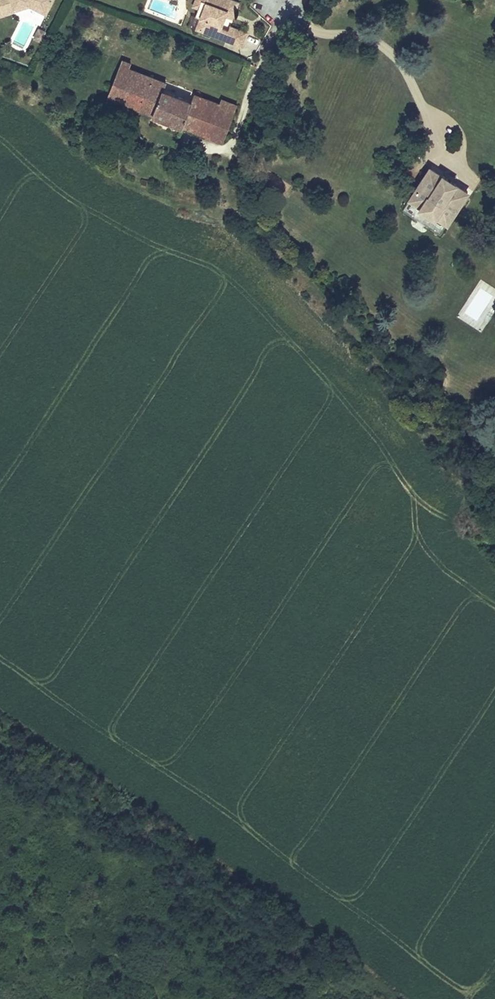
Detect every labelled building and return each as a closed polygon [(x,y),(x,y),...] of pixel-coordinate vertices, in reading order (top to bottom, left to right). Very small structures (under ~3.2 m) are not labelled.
[(5,10),(6,10),(25,4),(27,5),(46,15),(54,0),(0,0),(0,8),(5,10)] [(206,2),(202,0),(199,8),(195,16),(200,18),(206,2)] [(235,13),(239,2),(233,0),(200,0),(202,0),(206,2),(200,18),(205,20),(200,31),(241,47),(247,32),(232,27),(230,32),(221,28),(225,16),(228,11),(235,13)] [(27,5),(25,4),(6,10),(5,10),(0,8),(0,16),(25,8),(27,5)] [(235,13),(228,11),(225,16),(232,19),(235,13)] [(205,20),(200,18),(196,29),(200,31),(205,20)] [(38,29),(34,38),(40,41),(45,32),(38,29)] [(166,84),(129,69),(131,64),(122,60),(108,96),(223,142),(237,105),(222,100),(220,105),(194,95),(191,102),(163,91),(166,84)] [(430,168),(410,199),(421,206),(420,207),(435,217),(436,216),(447,223),(467,192),(455,184),(456,183),(443,175),(442,176),(430,168)]
